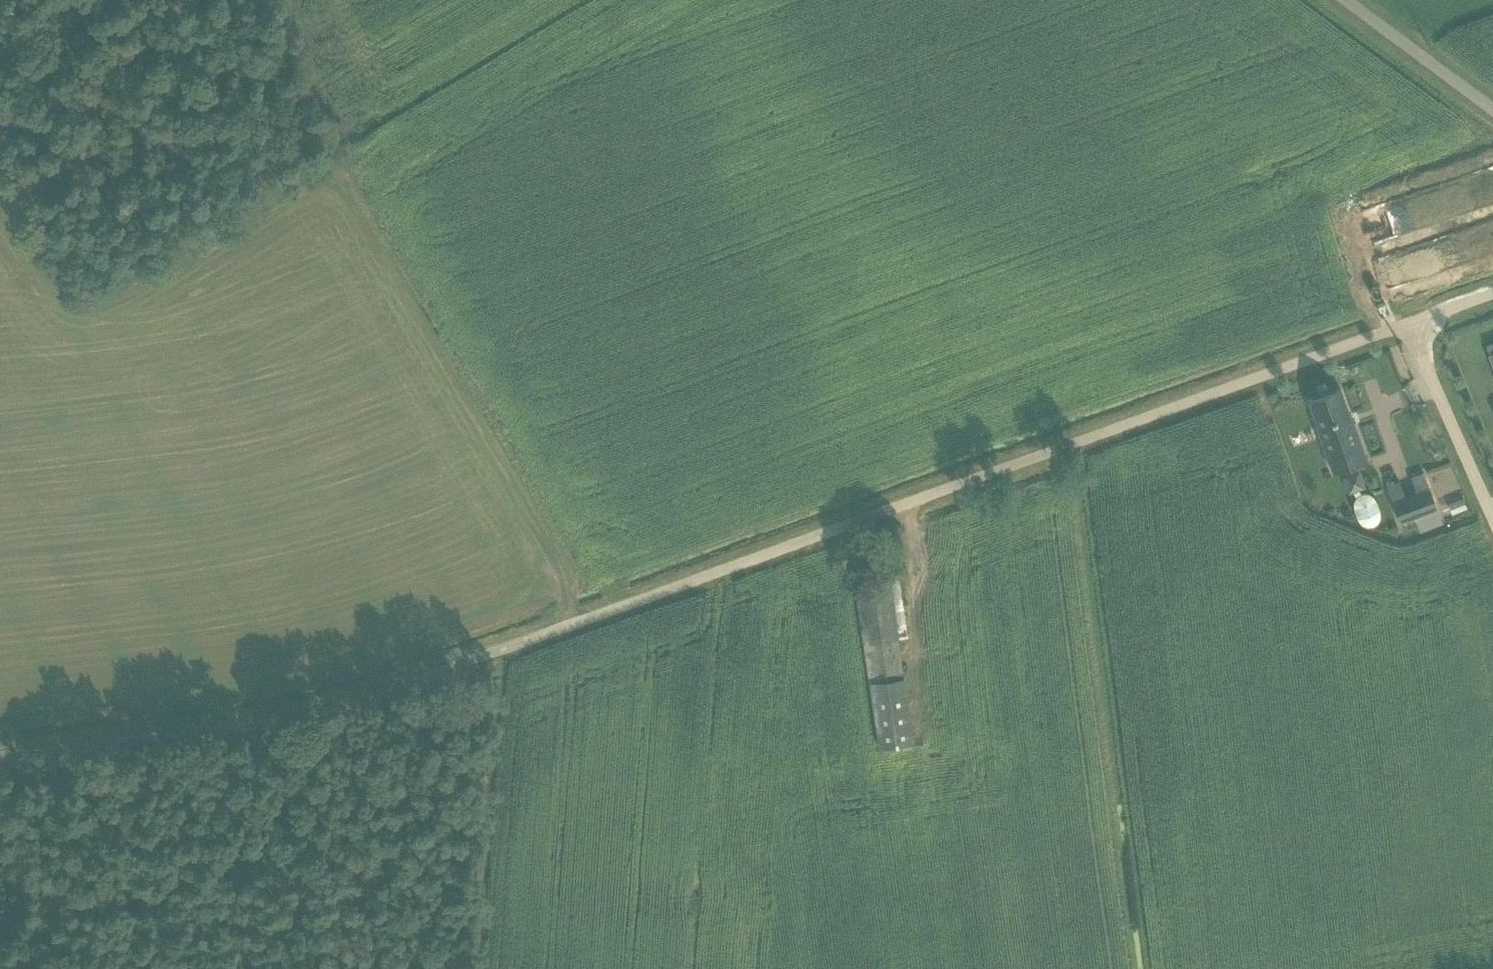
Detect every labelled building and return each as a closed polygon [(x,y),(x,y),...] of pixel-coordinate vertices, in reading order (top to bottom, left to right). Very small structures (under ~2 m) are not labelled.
[(1332,385),(1303,397),(1331,469),(1361,457),(1332,385)] [(1425,472),(1389,484),(1406,535),(1442,523),(1425,472)] [(918,741),(892,577),(858,582),(884,746),(918,741)] [(929,738),(940,737),(939,721),(928,722),(929,738)]
